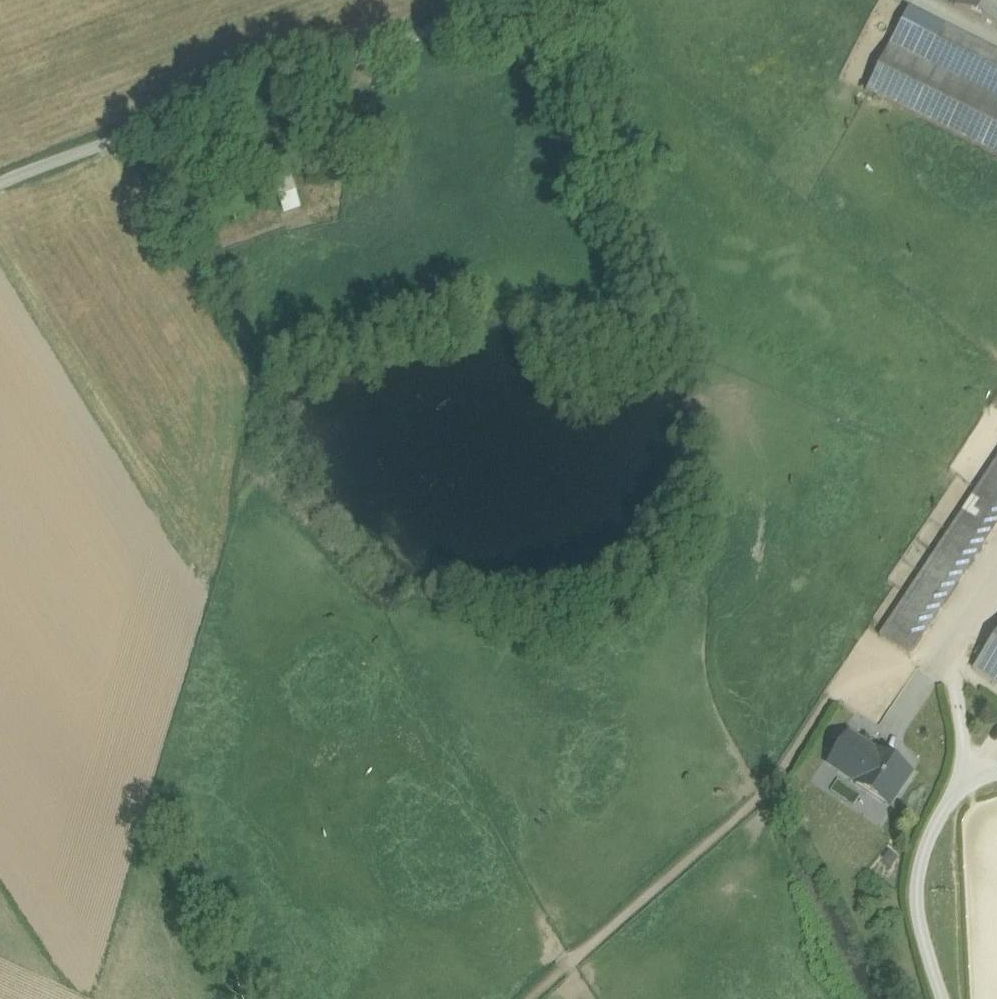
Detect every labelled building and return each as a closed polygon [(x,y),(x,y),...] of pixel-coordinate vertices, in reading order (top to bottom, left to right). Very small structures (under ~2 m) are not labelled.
[(956,6),(996,26),(996,0),(959,0),(956,6)] [(866,94),(996,157),(996,55),(909,11),(866,94)] [(273,182),(283,214),(301,208),(291,176),(273,182)] [(914,661),(996,536),(996,462),(880,639),(914,661)] [(977,676),(996,689),(996,644),(977,676)] [(876,756),(849,737),(828,767),(856,786),(855,787),(889,810),(911,776),(878,754),(876,756)] [(904,858),(891,845),(878,857),(891,870),(904,858)]
